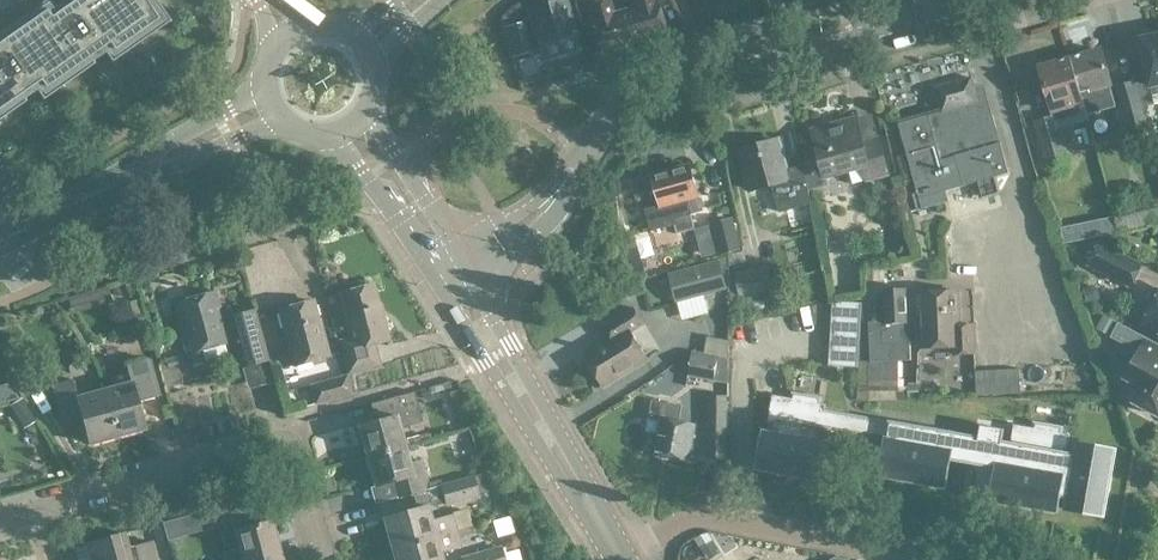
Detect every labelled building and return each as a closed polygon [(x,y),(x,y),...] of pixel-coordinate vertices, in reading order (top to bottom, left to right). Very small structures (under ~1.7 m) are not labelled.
[(0,33),(0,39),(2,42),(0,44),(0,120),(26,102),(21,94),(33,86),(43,100),(95,64),(89,57),(101,48),(112,63),(156,32),(136,4),(142,0),(46,0),(0,33)] [(527,8),(541,57),(579,46),(566,0),(556,0),(527,8)] [(590,19),(600,52),(621,46),(612,13),(608,0),(605,0),(586,5),(590,19)] [(655,1),(632,7),(643,40),(665,34),(655,1)] [(643,40),(632,7),(612,13),(621,46),(643,40)] [(528,53),(519,24),(503,28),(511,58),(528,53)] [(1144,39),(1141,39),(1150,86),(1157,85),(1157,30),(1143,33),(1144,39)] [(1070,61),(1085,115),(1115,107),(1101,53),(1070,61)] [(1085,115),(1070,61),(1040,69),(1052,112),(1069,108),(1073,122),(1086,119),(1085,115)] [(1009,176),(993,115),(986,92),(977,95),(973,80),(937,90),(943,114),(899,126),(916,185),(922,211),(949,203),(946,193),(964,188),(1009,176)] [(1153,140),(1135,80),(1114,86),(1121,109),(1116,111),(1126,147),(1153,140)] [(1070,161),(1057,115),(1034,121),(1036,128),(1032,129),(1041,160),(1044,159),(1047,168),(1070,161)] [(813,132),(821,161),(806,165),(806,166),(810,190),(827,185),(825,179),(862,169),(867,184),(889,178),(877,134),(861,139),(858,126),(843,130),(842,125),(813,132)] [(790,181),(787,171),(779,142),(742,152),(752,191),(773,185),(779,206),(790,181)] [(646,160),(649,173),(689,163),(686,150),(646,160)] [(652,231),(675,225),(677,233),(693,229),(690,216),(693,216),(689,202),(699,199),(691,166),(652,176),(660,207),(647,211),(652,231)] [(790,181),(779,206),(781,213),(813,204),(810,190),(806,166),(787,171),(790,181)] [(1115,207),(1120,232),(1157,224),(1157,199),(1115,207)] [(702,248),(710,253),(719,251),(719,252),(737,247),(730,219),(711,224),(713,229),(704,231),(699,239),(702,248)] [(216,232),(224,229),(222,221),(213,223),(216,232)] [(1076,223),(1061,226),(1064,242),(1079,239),(1076,223)] [(1098,242),(1087,263),(1129,285),(1140,264),(1098,242)] [(628,273),(630,280),(641,277),(641,279),(647,277),(638,248),(622,252),(628,273)] [(744,251),(729,254),(728,278),(730,278),(732,290),(730,291),(731,298),(733,298),(734,300),(788,287),(784,267),(770,270),(769,266),(736,273),(735,266),(747,264),(744,251)] [(725,290),(718,262),(669,275),(676,302),(725,290)] [(645,292),(641,277),(630,280),(626,281),(630,295),(645,292)] [(371,285),(339,293),(351,337),(338,341),(347,374),(380,365),(374,343),(386,340),(371,285)] [(788,287),(734,300),(736,312),(745,310),(744,307),(784,299),(782,290),(788,289),(788,287)] [(886,291),(886,298),(877,298),(878,323),(870,323),(872,362),(911,360),(910,342),(917,341),(916,322),(908,322),(906,290),(886,291)] [(216,292),(174,304),(191,364),(204,360),(201,350),(230,341),(216,292)] [(952,349),(952,356),(972,356),(972,327),(957,327),(956,293),(919,294),(921,350),(952,349)] [(1141,330),(1157,338),(1157,297),(1141,330)] [(326,357),(312,301),(279,309),(294,365),(326,357)] [(833,305),(829,369),(858,371),(862,307),(833,305)] [(632,309),(602,327),(610,340),(582,357),(601,389),(647,361),(630,334),(643,326),(632,309)] [(269,361),(255,310),(226,317),(240,369),(269,361)] [(1110,339),(1134,351),(1122,373),(1127,376),(1125,380),(1130,383),(1128,388),(1140,394),(1135,404),(1157,417),(1157,346),(1117,325),(1110,339)] [(707,337),(704,353),(704,354),(727,358),(730,341),(707,337)] [(719,360),(693,354),(688,378),(714,384),(719,360)] [(103,392),(116,438),(144,430),(137,404),(155,399),(145,361),(125,366),(127,374),(112,378),(115,389),(103,392)] [(351,394),(346,376),(309,385),(314,403),(351,394)] [(116,438),(103,392),(77,399),(72,381),(52,386),(62,424),(81,419),(88,446),(116,438)] [(939,382),(938,418),(966,419),(967,383),(939,382)] [(371,404),(375,422),(357,427),(365,456),(403,445),(398,427),(422,421),(414,392),(371,404)] [(1057,512),(1060,496),(1069,497),(1067,510),(1103,516),(1115,450),(1078,444),(1076,456),(1066,454),(1070,434),(1061,433),(1061,428),(1035,424),(1034,428),(1014,425),(1010,445),(1002,443),(1005,429),(981,425),(979,438),(825,411),(825,408),(819,407),(820,399),(794,395),(793,399),(772,395),(768,423),(778,424),(776,435),(764,432),(757,469),(823,480),(830,444),(828,444),(830,428),(888,438),(888,440),(886,439),(879,476),(945,487),(950,459),(975,463),(970,490),(992,494),(991,500),(1057,512)] [(728,435),(728,396),(711,396),(707,396),(707,435),(728,435)] [(23,398),(10,405),(24,428),(37,421),(23,398)] [(650,420),(664,422),(658,456),(690,461),(696,426),(680,423),(682,408),(653,403),(650,420)] [(403,445),(365,456),(373,487),(392,481),(397,497),(412,493),(428,488),(428,486),(420,461),(408,464),(403,445)] [(441,484),(439,484),(445,504),(446,507),(480,498),(479,495),(489,492),(483,474),(474,477),(473,475),(441,484)] [(231,521),(238,548),(223,553),(225,559),(254,559),(279,553),(270,521),(248,527),(241,502),(207,511),(211,526),(231,521)] [(383,517),(392,548),(455,531),(451,515),(430,521),(426,505),(383,517)] [(392,548),(395,559),(441,559),(439,552),(459,546),(455,531),(392,548)] [(89,559),(157,559),(152,542),(128,548),(124,533),(85,544),(89,559)] [(460,559),(503,559),(500,547),(460,558),(460,559)]
